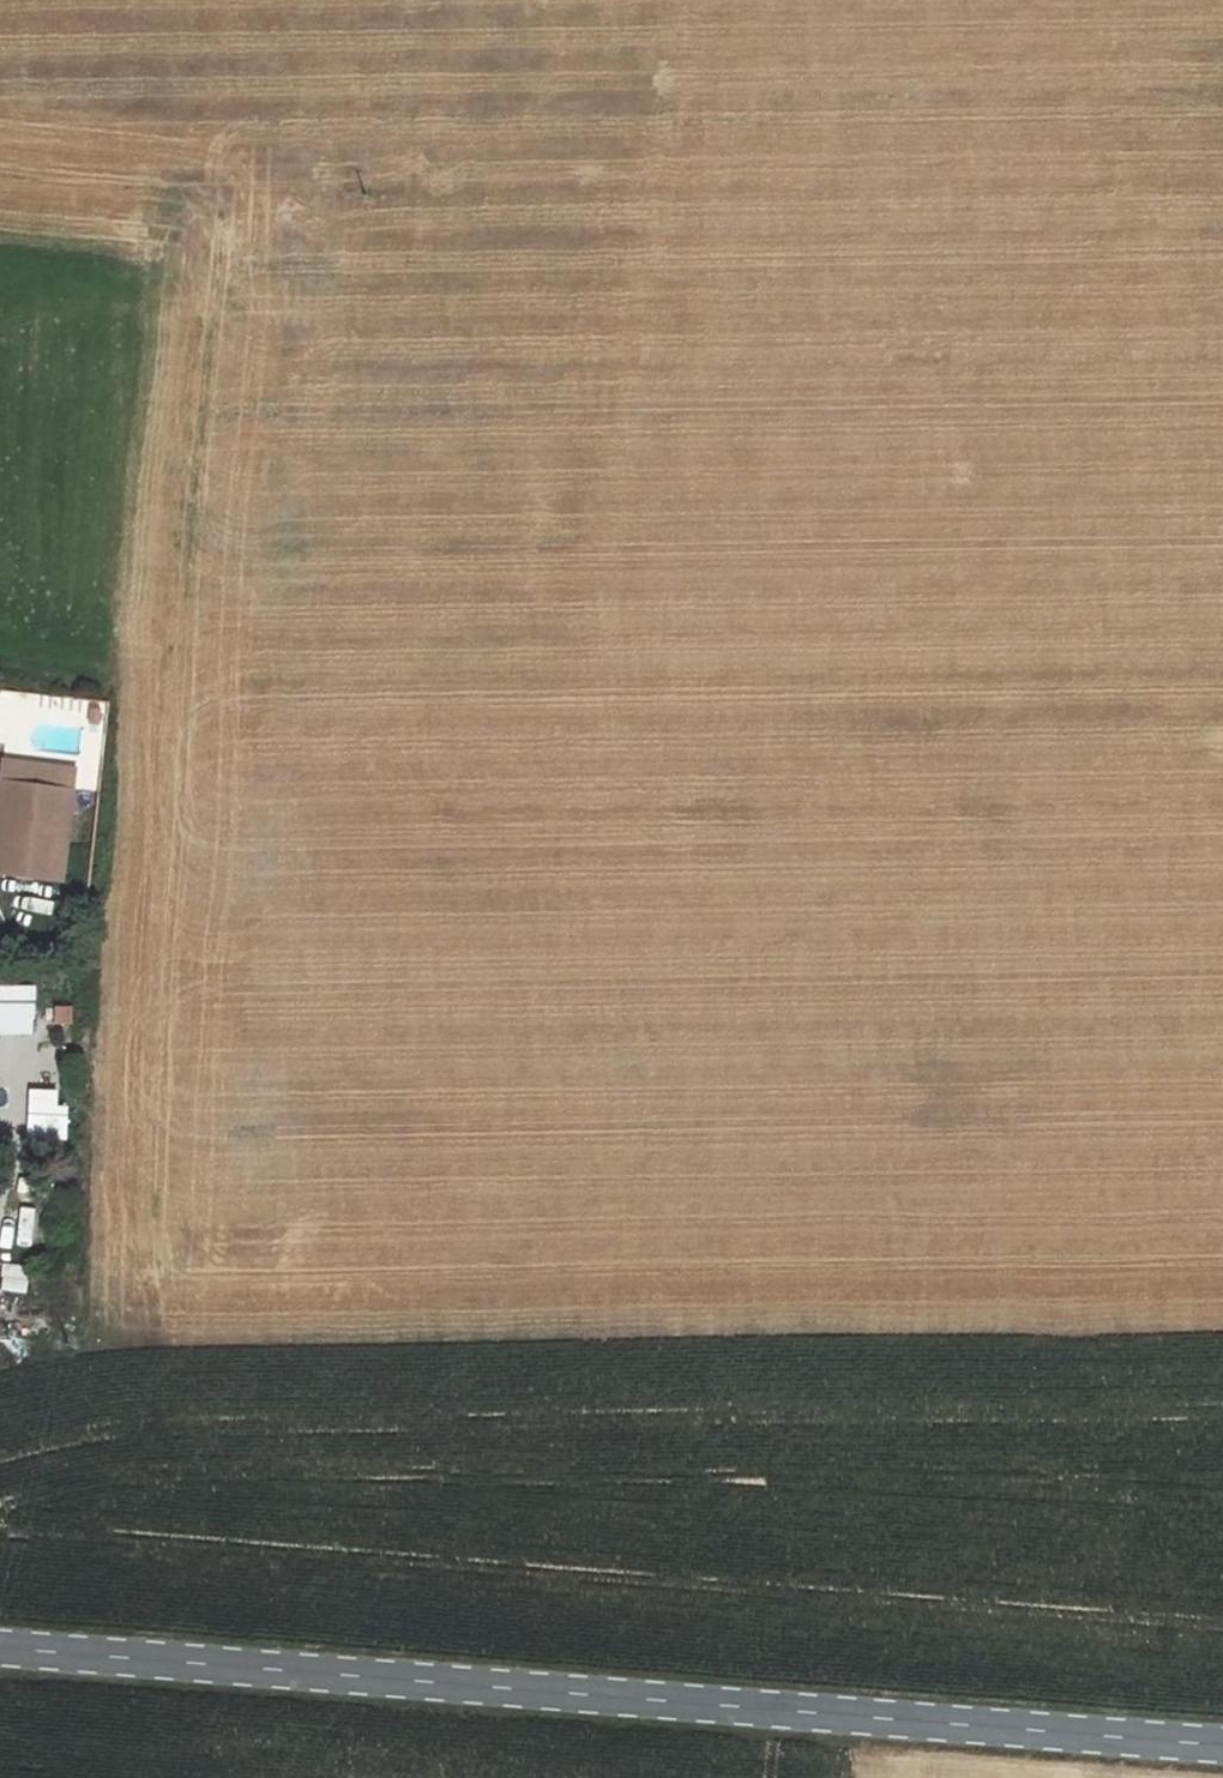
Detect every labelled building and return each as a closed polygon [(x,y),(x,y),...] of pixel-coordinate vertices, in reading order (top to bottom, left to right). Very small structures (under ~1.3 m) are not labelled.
[(67,878),(75,761),(0,756),(0,874),(67,878)] [(21,898),(21,911),(51,911),(51,898),(21,898)] [(33,1034),(34,986),(0,986),(0,1034),(33,1034)] [(65,1138),(64,1088),(27,1088),(27,1138),(65,1138)] [(20,1205),(15,1245),(31,1247),(36,1207),(20,1205)] [(27,1264),(1,1262),(0,1283),(0,1292),(26,1293),(27,1264)]
